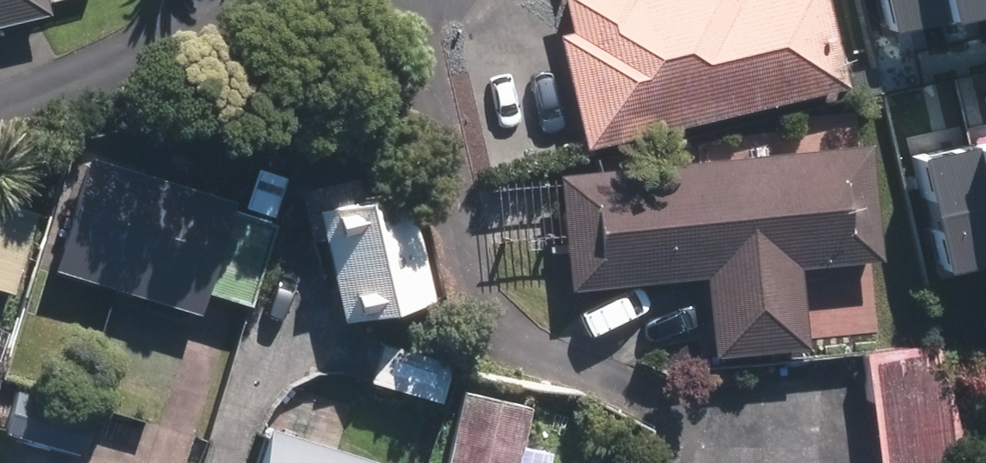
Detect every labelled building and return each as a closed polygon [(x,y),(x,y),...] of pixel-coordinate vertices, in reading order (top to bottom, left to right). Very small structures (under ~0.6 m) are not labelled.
[(60,12),(57,0),(0,0),(0,26),(60,12)] [(582,20),(582,21),(569,24),(595,137),(595,138),(739,104),(858,76),(840,0),(577,0),(582,20)] [(896,36),(949,25),(944,0),(888,0),(896,36)] [(949,25),(985,17),(985,0),(944,0),(949,25)] [(815,346),(807,268),(893,259),(882,142),(565,175),(576,290),(713,276),(721,355),(815,346)] [(244,296),(270,214),(269,214),(230,201),(228,200),(230,193),(84,147),(83,147),(46,262),(48,263),(187,306),(194,309),(201,285),(201,284),(244,296)] [(985,269),(985,153),(985,151),(932,163),(957,276),(985,269)] [(444,290),(417,177),(325,199),(352,312),(444,290)] [(11,285),(29,223),(34,205),(0,195),(0,283),(11,286),(11,285)] [(386,331),(375,373),(445,393),(458,352),(386,331)] [(943,356),(940,343),(937,343),(866,350),(866,352),(877,462),(967,462),(943,356)] [(81,446),(92,405),(14,383),(11,381),(0,416),(0,428),(78,452),(81,446)] [(538,399),(471,382),(451,462),(522,462),(538,399)] [(380,454),(270,420),(256,462),(377,462),(380,454)]
